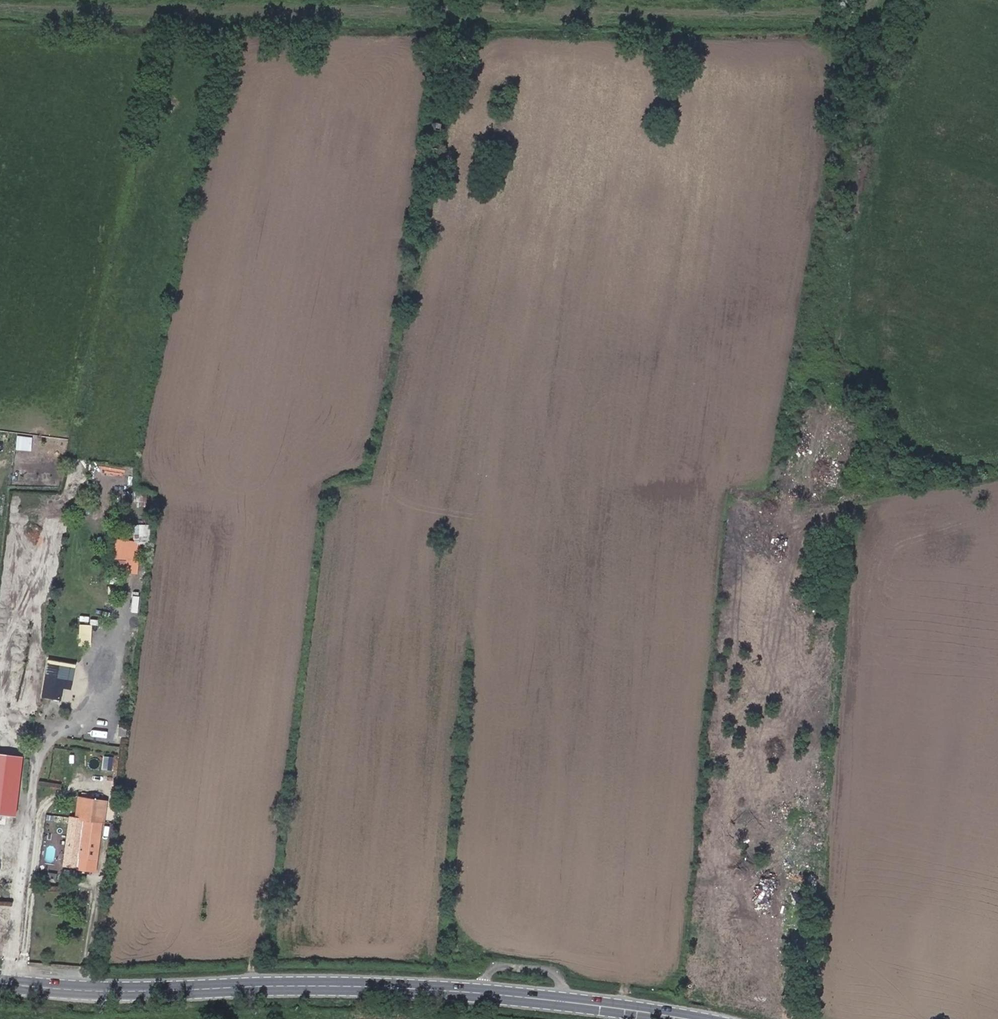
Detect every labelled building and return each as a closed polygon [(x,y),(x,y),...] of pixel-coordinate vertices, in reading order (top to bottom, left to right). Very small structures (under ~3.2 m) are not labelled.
[(432,130),(443,132),(445,124),(433,122),(432,130)] [(117,541),(115,568),(138,570),(140,543),(117,541)] [(99,594),(100,585),(91,584),(90,593),(99,594)] [(79,623),(78,645),(93,645),(93,623),(79,623)] [(50,668),(48,673),(59,677),(61,672),(50,668)] [(44,681),(43,695),(51,696),(52,681),(44,681)] [(118,735),(127,736),(128,724),(119,723),(118,735)] [(111,799),(80,795),(77,817),(84,818),(80,855),(103,858),(111,799)] [(80,855),(84,818),(77,817),(70,816),(64,864),(78,866),(80,855)] [(103,858),(80,855),(78,866),(102,868),(103,858)] [(61,883),(62,876),(47,874),(46,881),(61,883)]
